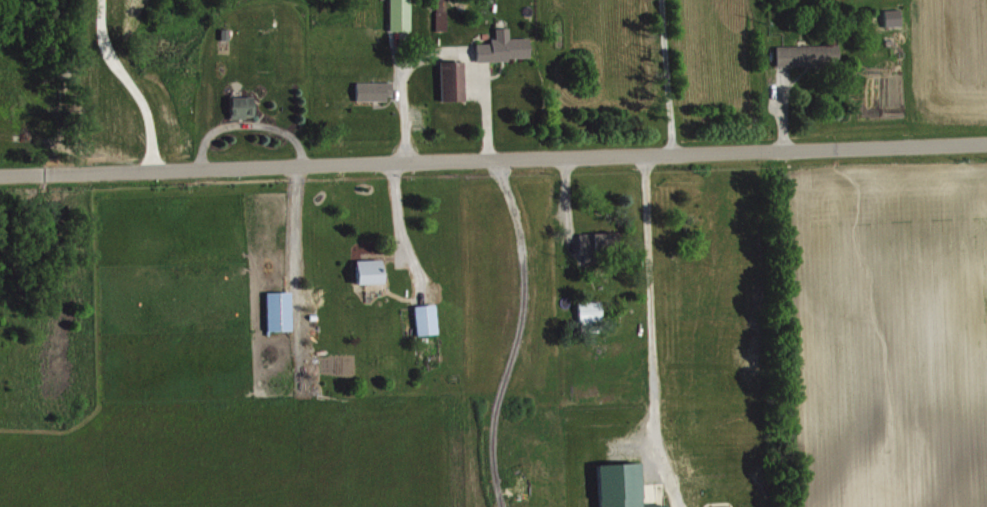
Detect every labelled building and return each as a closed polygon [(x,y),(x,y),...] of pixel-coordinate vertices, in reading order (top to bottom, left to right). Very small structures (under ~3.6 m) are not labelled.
[(532,38),(512,39),(512,28),(498,29),(499,42),(479,43),(480,62),(533,60),(532,38)] [(779,68),(843,66),(842,45),(779,47),(779,68)] [(443,62),(444,102),(468,101),(467,61),(443,62)] [(393,83),(359,82),(359,101),(393,101),(393,83)] [(234,119),(256,118),(255,97),(233,98),(234,119)] [(583,255),(620,254),(619,233),(582,234),(583,255)] [(359,284),(385,283),(384,260),(359,261),(359,284)] [(270,331),(295,331),(294,292),(269,293),(270,331)] [(604,331),(603,302),(581,303),(582,332),(604,331)] [(419,335),(440,335),(439,305),(418,306),(419,335)] [(604,506),(672,506),(672,504),(647,505),(646,464),(602,466),(604,506)]
